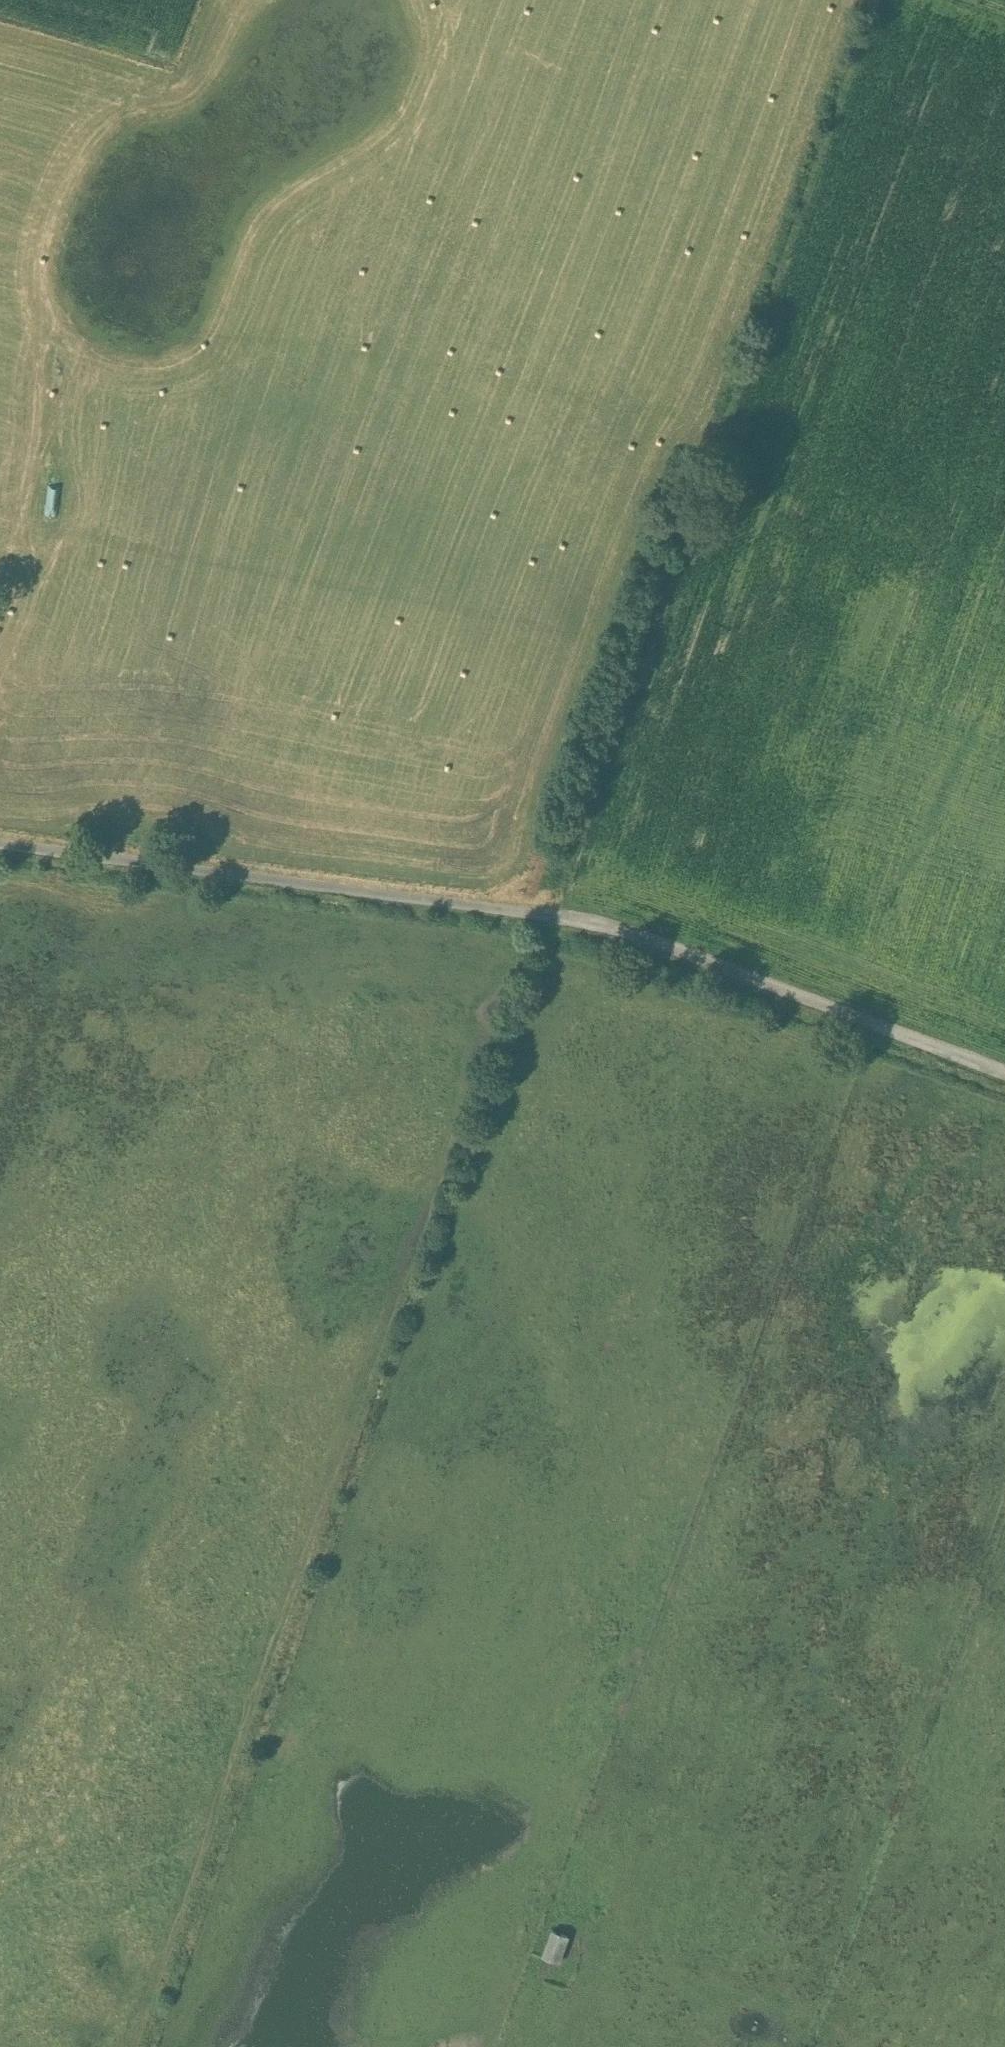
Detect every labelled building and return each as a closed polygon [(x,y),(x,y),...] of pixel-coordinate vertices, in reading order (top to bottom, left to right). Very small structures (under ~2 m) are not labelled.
[(569,1937),(550,1931),(541,1959),(560,1965),(569,1937)]
